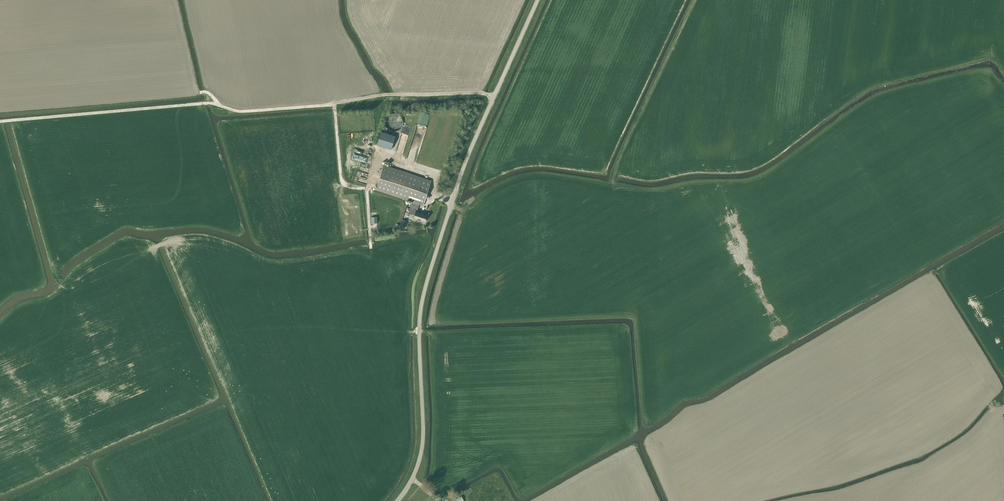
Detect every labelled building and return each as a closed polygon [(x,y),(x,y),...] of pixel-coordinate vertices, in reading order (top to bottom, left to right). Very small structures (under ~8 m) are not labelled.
[(428,124),(432,114),(422,111),(418,121),(428,124)] [(384,131),(379,145),(394,150),(399,136),(384,131)] [(427,214),(417,210),(419,204),(423,205),(431,180),(383,165),(375,189),(412,201),(408,213),(414,215),(413,218),(424,222),(427,214)]
